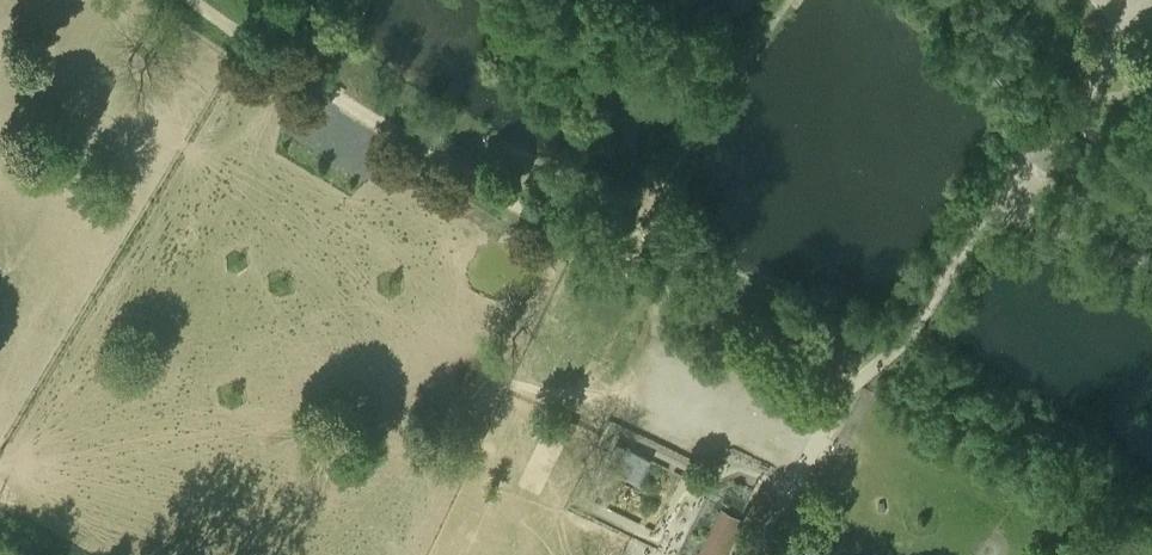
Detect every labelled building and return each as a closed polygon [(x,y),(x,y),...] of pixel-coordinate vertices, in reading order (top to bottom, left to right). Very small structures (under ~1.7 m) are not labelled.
[(620,451),(609,475),(640,489),(651,465),(620,451)] [(738,504),(713,492),(701,517),(726,530),(738,504)] [(726,530),(701,517),(689,543),(714,554),(726,530)] [(689,543),(683,554),(714,554),(689,543)]
